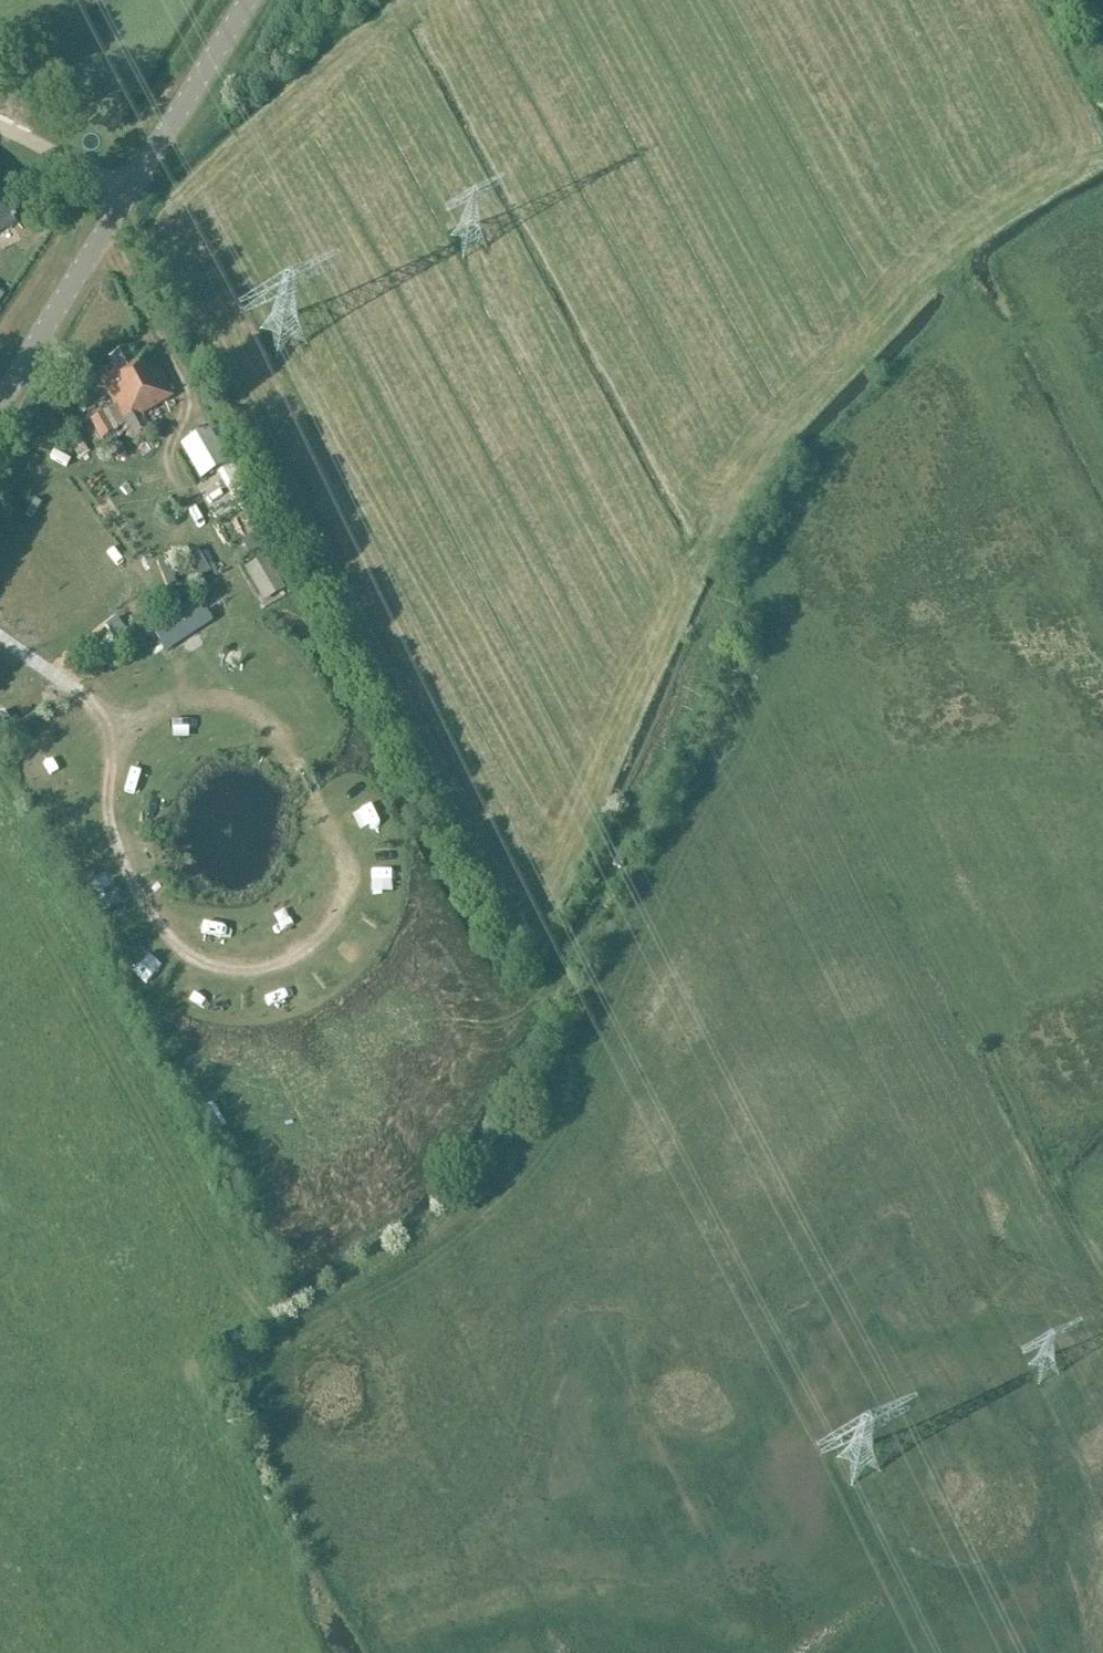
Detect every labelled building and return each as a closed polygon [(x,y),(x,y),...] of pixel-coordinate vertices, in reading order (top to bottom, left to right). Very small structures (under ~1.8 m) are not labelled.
[(0,192),(0,234),(18,224),(0,192)] [(134,360),(128,349),(108,360),(114,371),(102,378),(103,380),(100,382),(114,406),(87,422),(99,442),(125,426),(135,442),(183,415),(173,398),(175,396),(149,352),(134,360)] [(202,481),(228,466),(209,434),(183,449),(202,481)]
